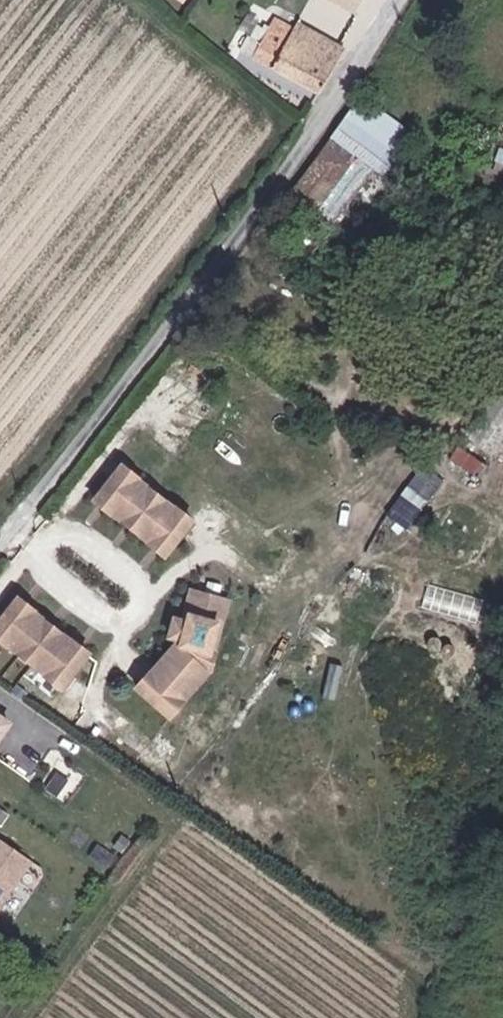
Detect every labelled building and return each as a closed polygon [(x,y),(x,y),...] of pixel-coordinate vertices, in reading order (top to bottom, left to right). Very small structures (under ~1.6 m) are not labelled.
[(323,75),(346,31),(300,7),(298,12),(276,3),(265,26),(254,21),(247,35),(323,75)] [(361,113),(310,186),(347,217),(389,162),(397,169),(428,129),(380,89),(361,113)] [(107,491),(133,511),(147,521),(143,526),(159,538),(160,536),(163,538),(178,518),(180,519),(189,507),(186,505),(187,503),(170,491),(167,495),(127,464),(130,460),(113,447),(112,448),(109,446),(100,458),(101,459),(86,480),(89,482),(88,483),(103,495),(107,491)] [(18,636),(46,658),(42,662),(58,674),(59,673),(62,675),(71,663),(69,662),(85,641),(82,638),(83,637),(68,626),(64,630),(24,599),(27,595),(12,583),(11,584),(8,582),(0,593),(0,627),(2,624),(18,636)] [(209,618),(215,587),(211,586),(205,617),(209,618)] [(208,694),(230,662),(233,664),(235,665),(239,646),(237,646),(233,645),(243,592),(215,587),(209,618),(205,617),(196,615),(193,633),(202,635),(205,635),(203,643),(181,675),(178,673),(177,672),(165,688),(201,713),(212,697),(211,696),(208,694)] [(181,675),(203,643),(205,635),(202,635),(200,641),(178,673),(181,675)] [(211,696),(233,664),(230,662),(208,694),(211,696)] [(0,827),(0,882),(26,847),(0,827)]
